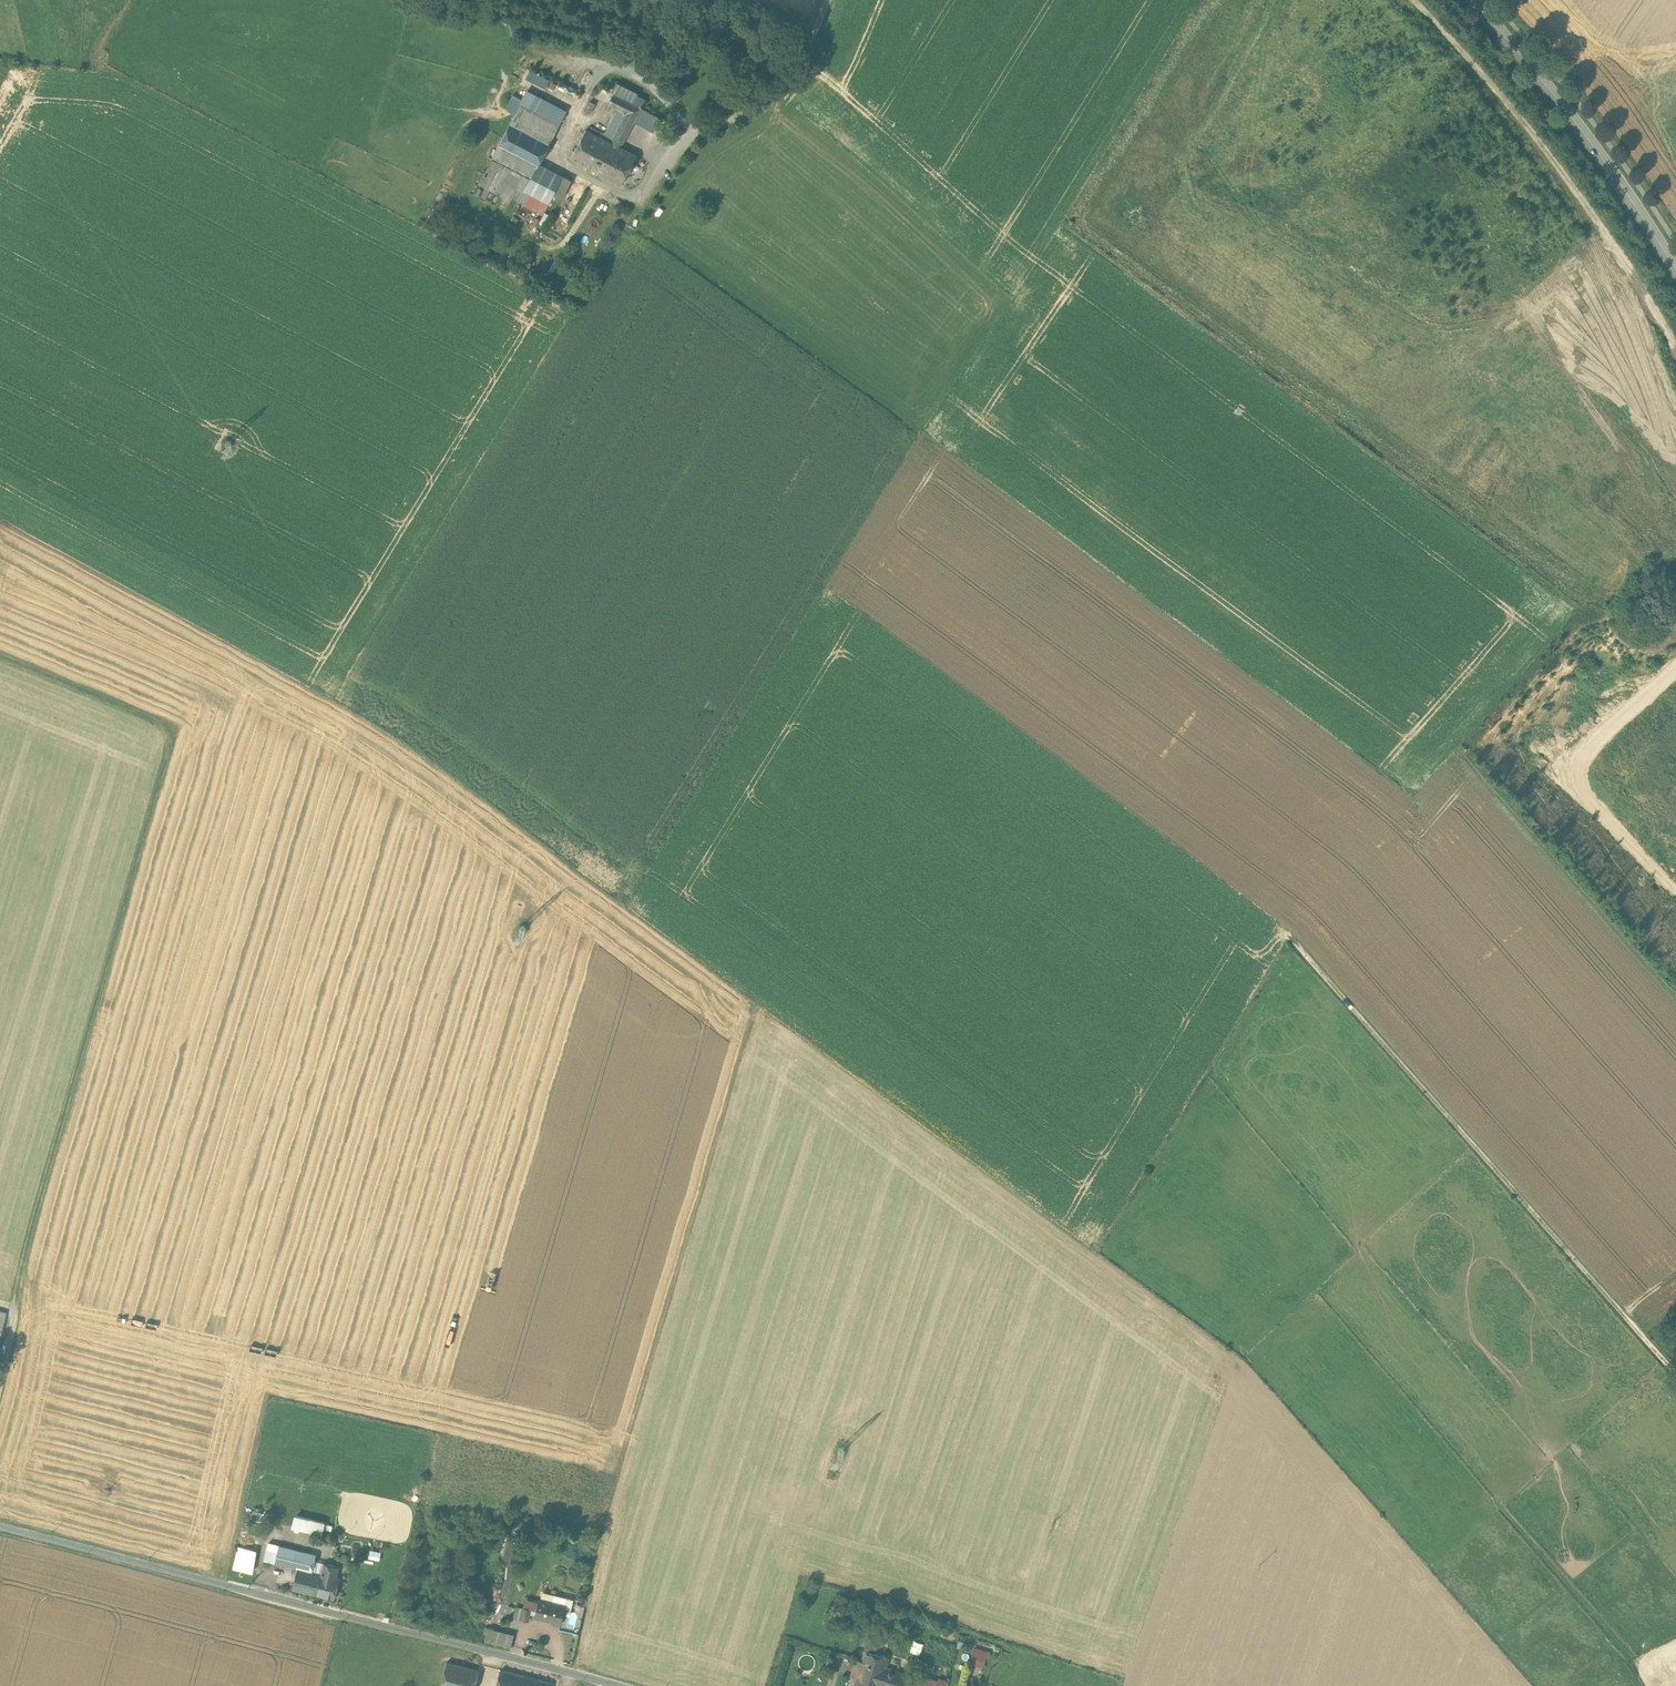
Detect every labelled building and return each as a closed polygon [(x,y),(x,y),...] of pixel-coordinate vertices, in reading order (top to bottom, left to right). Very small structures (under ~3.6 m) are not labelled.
[(546,88),(550,79),(529,69),(524,78),(546,88)] [(516,112),(555,133),(566,112),(527,91),(516,112)] [(633,104),(613,94),(608,104),(618,109),(603,138),(616,145),(621,147),(634,122),(641,108),(633,104)] [(646,100),(637,96),(633,104),(641,108),(646,100)] [(649,112),(641,108),(634,122),(641,126),(649,112)] [(511,122),(550,143),(555,133),(516,112),(511,122)] [(661,118),(649,112),(641,126),(654,132),(661,118)] [(550,143),(511,122),(498,146),(537,166),(539,164),(550,143)] [(603,138),(586,129),(571,159),(601,174),(616,145),(603,138)] [(621,147),(616,145),(601,174),(622,184),(637,155),(621,147)] [(537,166),(498,146),(492,158),(531,178),(537,166)] [(531,178),(492,158),(479,183),(512,200),(513,198),(520,201),(531,178)] [(572,181),(539,164),(537,166),(531,178),(520,201),(544,213),(554,194),(563,199),(572,181)] [(323,1532),(325,1520),(293,1512),(291,1524),(323,1532)] [(279,1545),(269,1542),(265,1559),(275,1562),(279,1545)] [(295,1549),(279,1545),(275,1562),(290,1566),(295,1549)] [(256,1550),(240,1546),(235,1568),(252,1571),(256,1550)] [(369,1556),(380,1558),(381,1550),(371,1548),(369,1556)] [(322,1572),(312,1570),(316,1554),(295,1549),(290,1566),(298,1568),(293,1588),(314,1593),(316,1586),(322,1587),(325,1574),(321,1573),(322,1572)] [(339,1566),(324,1562),(322,1572),(321,1573),(325,1574),(322,1587),(316,1586),(314,1593),(335,1599),(340,1577),(337,1576),(339,1566)] [(566,1606),(540,1599),(536,1615),(553,1619),(552,1621),(561,1623),(566,1606)] [(532,1608),(525,1606),(522,1618),(529,1620),(532,1608)] [(485,1641),(513,1647),(516,1633),(488,1626),(485,1641)] [(987,1651),(975,1648),(973,1652),(977,1653),(975,1659),(984,1661),(987,1651)] [(865,1649),(861,1660),(856,1677),(853,1685),(880,1685),(887,1666),(888,1663),(889,1657),(865,1649)] [(856,1658),(851,1675),(856,1677),(861,1660),(856,1658)] [(448,1661),(441,1685),(475,1685),(479,1669),(448,1661)] [(880,1685),(899,1685),(904,1673),(904,1672),(887,1666),(880,1685)] [(501,1670),(497,1685),(529,1685),(531,1677),(501,1670)] [(904,1671),(904,1672),(904,1673),(913,1676),(911,1685),(913,1685),(936,1685),(937,1682),(904,1671)] [(904,1673),(899,1685),(913,1685),(911,1685),(913,1676),(904,1673)] [(531,1677),(529,1685),(550,1685),(551,1682),(531,1677)]
